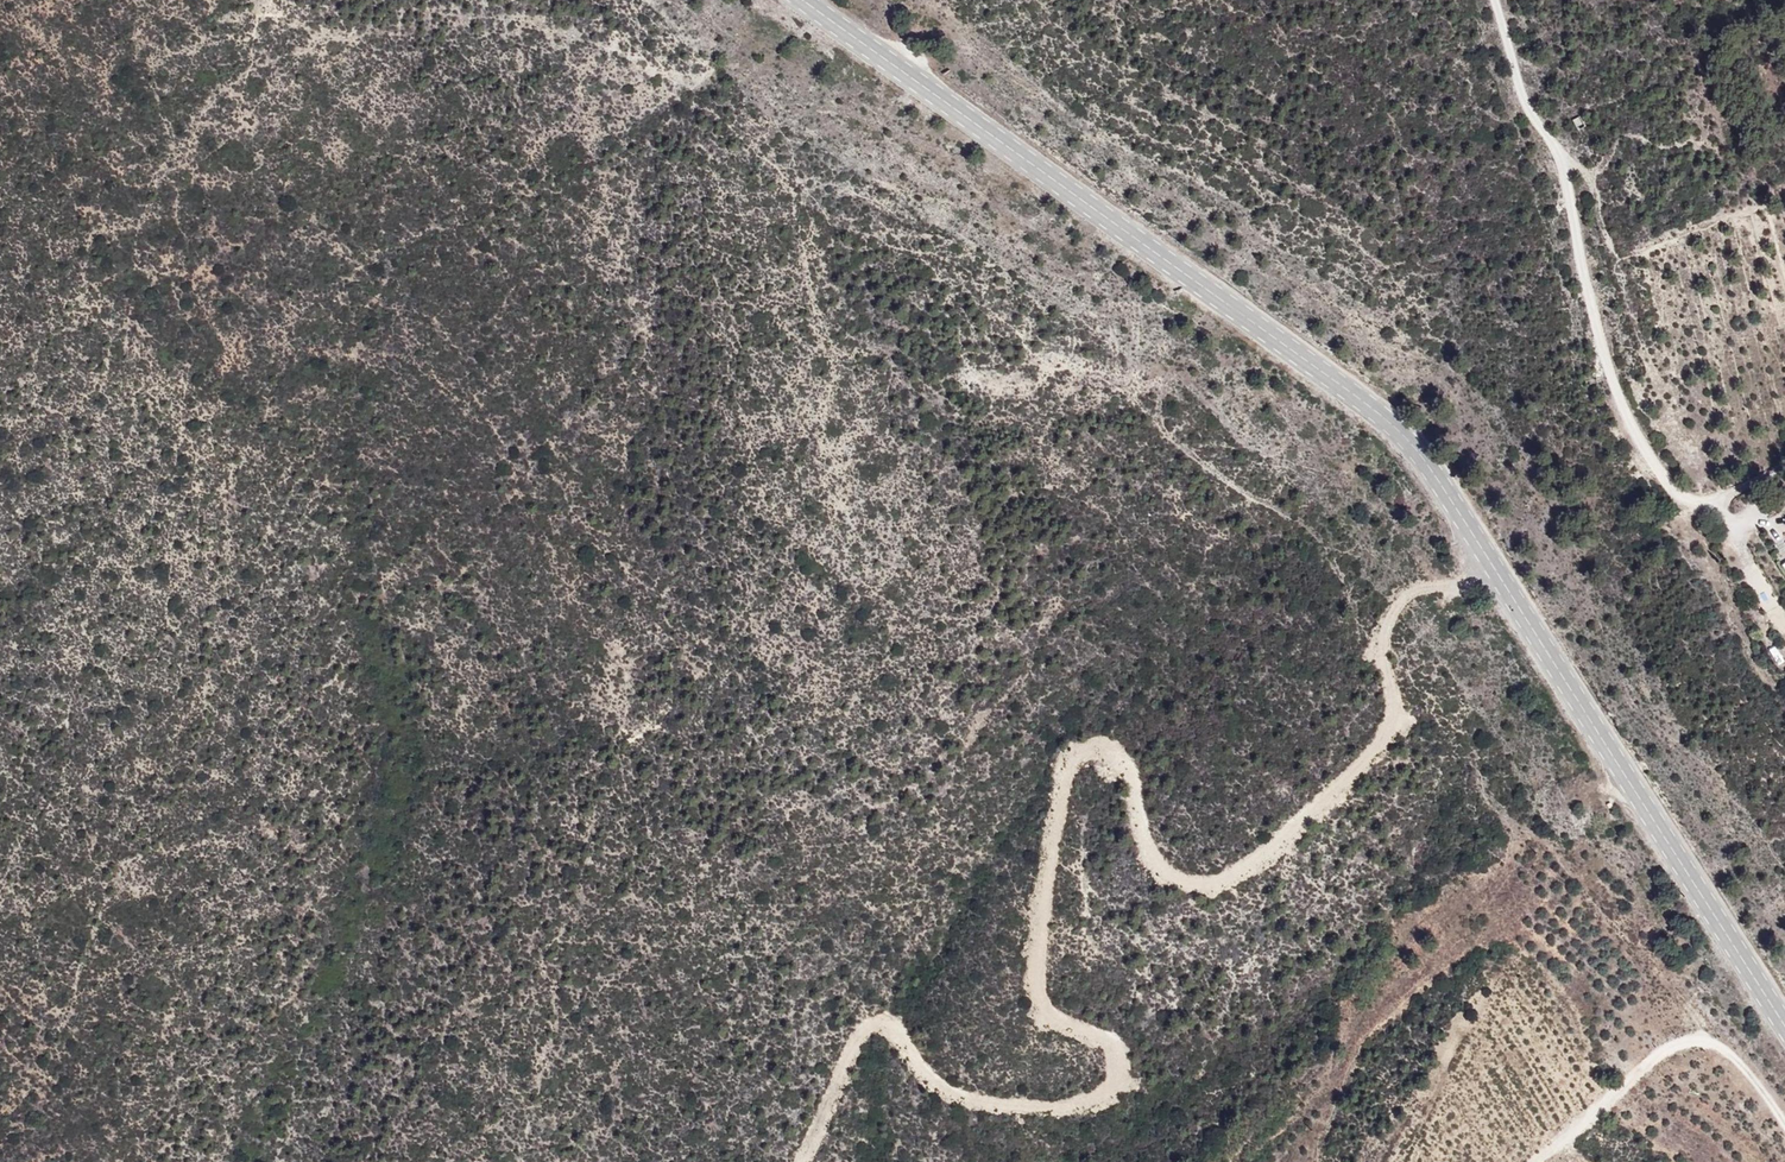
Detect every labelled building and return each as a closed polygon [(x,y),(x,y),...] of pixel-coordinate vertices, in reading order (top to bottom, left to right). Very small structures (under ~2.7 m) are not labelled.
[(1576,129),(1584,125),(1578,115),(1571,119),(1576,129)]
